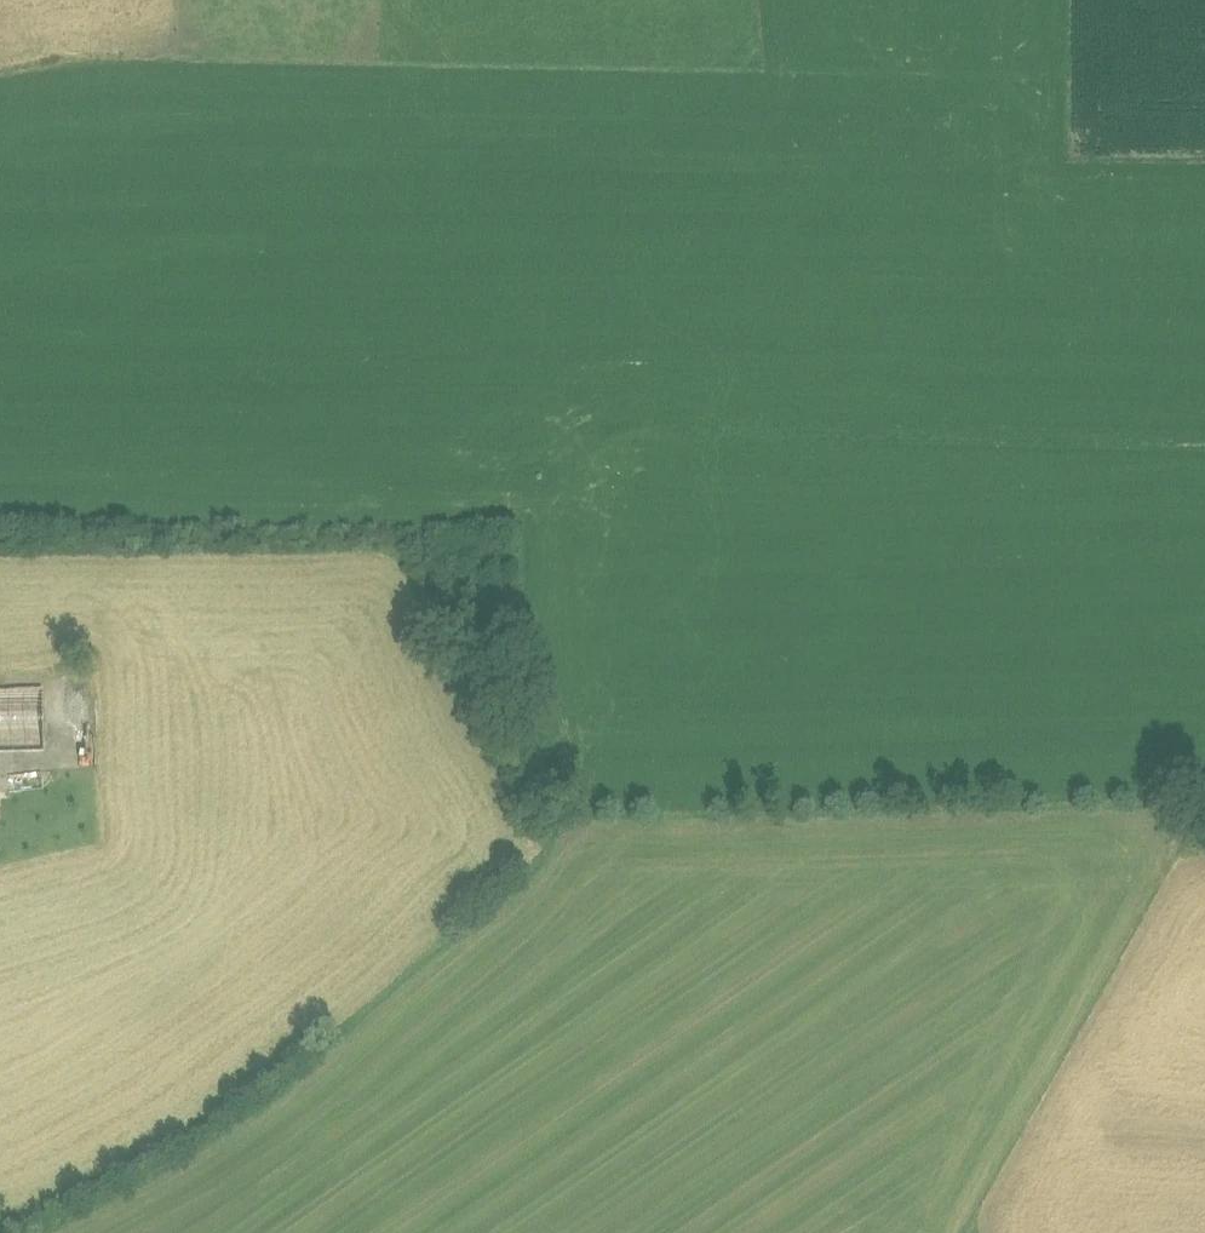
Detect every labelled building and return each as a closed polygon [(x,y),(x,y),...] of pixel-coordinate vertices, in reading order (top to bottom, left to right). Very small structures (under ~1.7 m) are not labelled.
[(43,752),(42,691),(0,691),(0,752),(43,752)]
